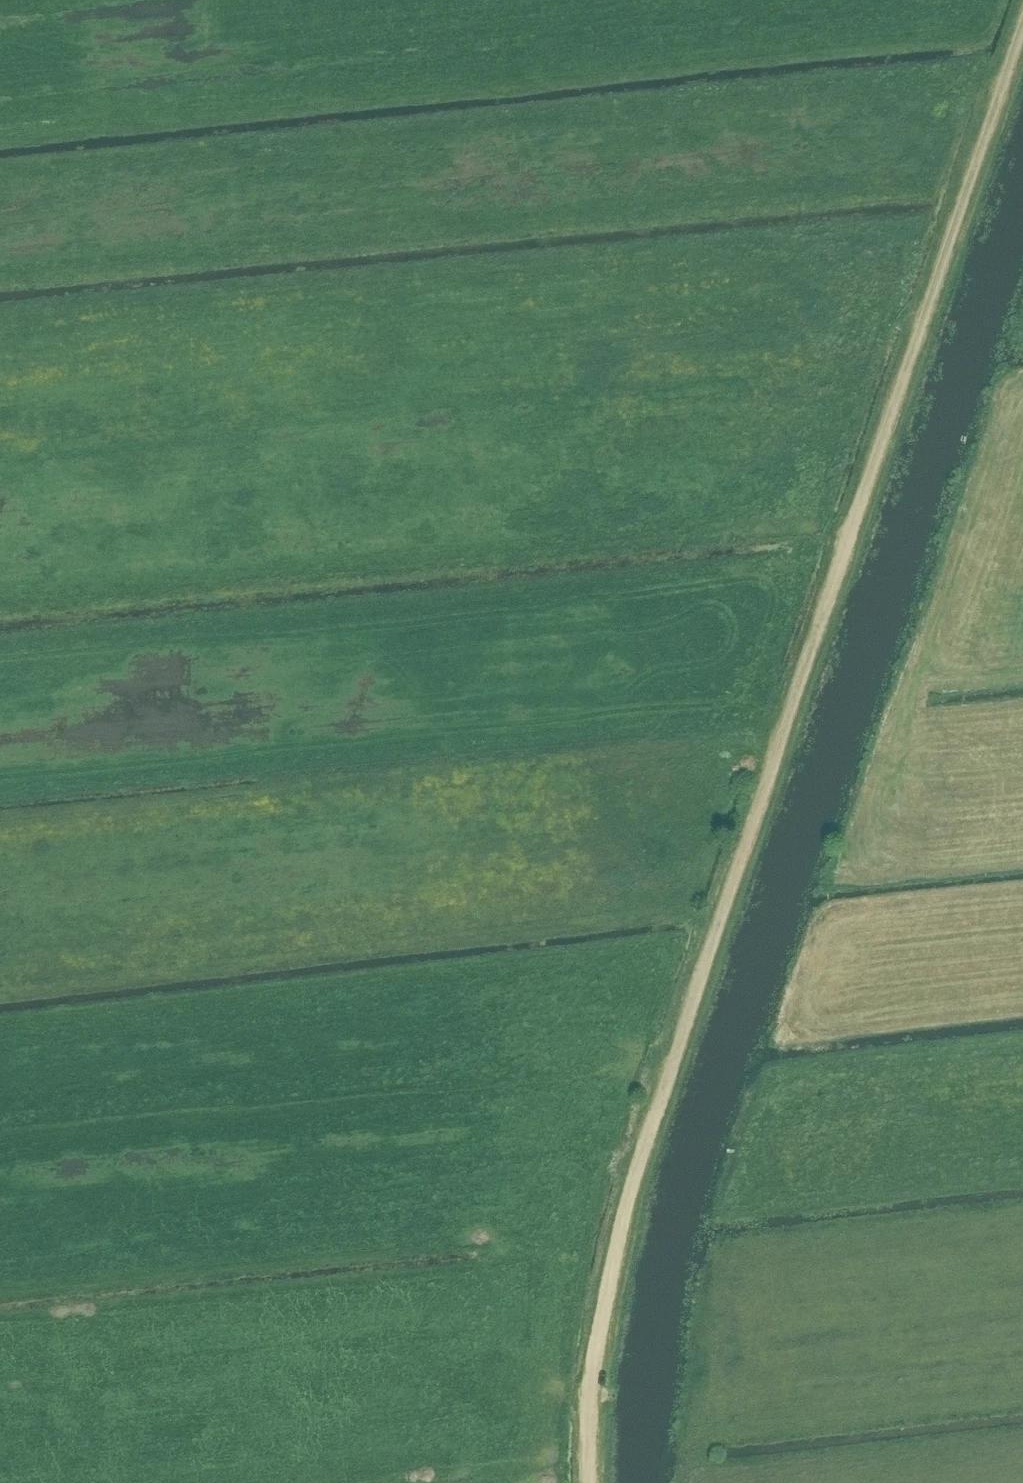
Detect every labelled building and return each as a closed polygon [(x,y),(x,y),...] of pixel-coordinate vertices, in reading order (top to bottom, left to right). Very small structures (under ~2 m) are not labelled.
[(721,726),(721,737),(736,737),(737,726),(721,726)]
